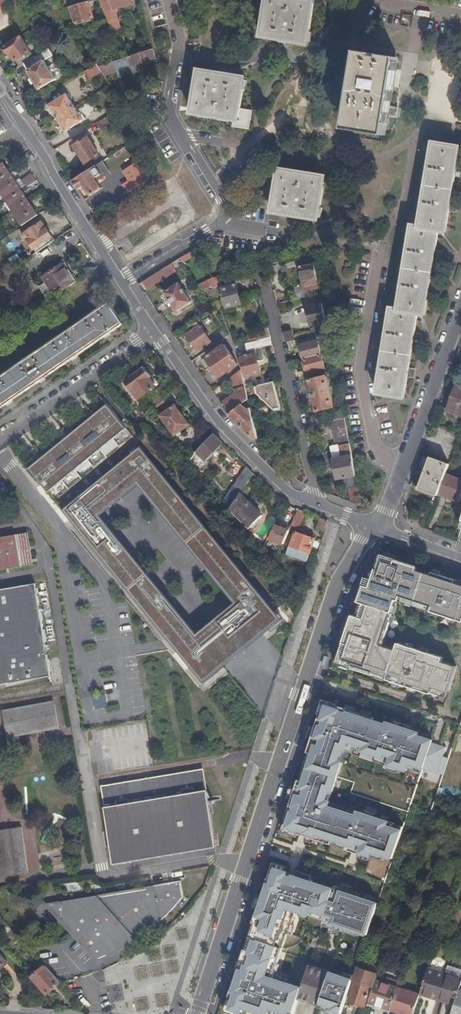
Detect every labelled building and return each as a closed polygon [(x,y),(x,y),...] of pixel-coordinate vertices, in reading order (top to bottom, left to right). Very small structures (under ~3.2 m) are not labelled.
[(108,19),(116,16),(114,9),(131,4),(130,0),(100,0),(108,19)] [(307,0),(268,0),(262,36),(303,43),(307,44),(314,1),(307,0)] [(93,18),(88,1),(63,8),(67,13),(72,12),(76,23),(93,18)] [(11,53),(19,66),(25,62),(34,57),(21,36),(5,46),(10,54),(11,53)] [(34,57),(25,62),(30,69),(28,71),(40,90),(56,79),(44,60),(52,55),(48,48),(34,57)] [(146,61),(155,58),(152,49),(124,57),(106,63),(99,65),(102,70),(102,72),(132,63),(132,65),(133,65),(134,67),(146,64),(146,61)] [(101,54),(94,58),(97,63),(99,65),(106,63),(101,54)] [(361,56),(349,127),(366,130),(384,133),(396,61),(386,60),(361,56)] [(97,63),(85,71),(90,78),(102,70),(99,65),(97,63)] [(244,78),(215,73),(200,70),(196,94),(192,114),(201,115),(227,119),(234,121),(233,128),(250,131),(253,112),(239,109),(244,78)] [(50,105),(58,118),(75,107),(67,94),(50,105)] [(75,107),(58,118),(66,131),(84,120),(75,107)] [(111,114),(98,122),(102,128),(114,120),(111,114)] [(100,154),(89,137),(75,146),(86,163),(100,154)] [(422,221),(447,227),(450,211),(451,203),(455,176),(457,167),(460,148),(434,143),(426,194),(422,221)] [(73,180),(79,189),(85,186),(91,195),(102,189),(95,178),(103,173),(103,174),(110,170),(109,169),(115,165),(110,156),(73,180)] [(124,171),(135,188),(151,178),(140,161),(124,171)] [(38,215),(23,193),(30,189),(28,186),(26,184),(24,185),(20,188),(11,175),(17,170),(14,165),(8,170),(3,163),(0,165),(0,193),(22,226),(38,215)] [(290,214),(304,216),(319,219),(320,210),(326,176),(293,171),(280,169),(280,172),(273,211),(290,214)] [(28,186),(36,181),(32,175),(21,182),(24,185),(26,184),(28,186)] [(430,285),(434,262),(435,258),(436,250),(439,231),(446,232),(447,227),(422,221),(421,228),(413,226),(408,256),(401,301),(400,311),(396,310),(392,309),(378,394),(404,398),(408,376),(408,375),(409,368),(413,341),(415,333),(418,314),(425,315),(427,307),(429,293),(430,285)] [(37,252),(55,240),(42,222),(23,235),(28,243),(30,242),(37,252)] [(0,241),(0,246),(2,248),(12,241),(8,235),(0,241)] [(181,258),(183,262),(197,254),(195,250),(181,258)] [(304,285),(319,282),(313,253),(301,256),(298,257),(301,266),(300,266),(304,285)] [(73,284),(76,281),(64,263),(61,265),(73,284)] [(172,263),(142,281),(147,288),(176,270),(172,263)] [(55,296),(73,284),(61,265),(43,277),(55,296)] [(50,299),(55,296),(43,277),(38,280),(50,299)] [(201,291),(212,284),(208,278),(197,285),(201,291)] [(192,301),(179,282),(165,292),(177,311),(192,301)] [(222,283),(219,284),(221,291),(225,307),(241,303),(236,284),(223,287),(222,283)] [(109,302),(0,377),(0,408),(73,358),(123,323),(109,302)] [(326,321),(323,303),(308,306),(311,324),(326,321)] [(197,321),(193,324),(195,328),(187,334),(198,350),(211,341),(197,321)] [(270,336),(268,327),(256,330),(257,333),(245,336),(246,343),(270,336)] [(215,336),(219,342),(229,335),(225,330),(215,336)] [(285,333),(287,342),(294,340),(291,331),(285,333)] [(270,336),(246,343),(248,351),(255,349),(254,348),(272,343),(270,336)] [(301,345),(304,358),(321,354),(318,341),(301,345)] [(221,377),(238,364),(224,345),(207,357),(221,377)] [(261,372),(256,353),(243,356),(242,353),(239,354),(245,376),(261,372)] [(321,354),(304,358),(308,372),(324,367),(321,354)] [(152,376),(145,367),(126,381),(139,398),(156,386),(150,377),(152,376)] [(246,388),(241,372),(230,379),(237,394),(233,395),(222,404),(229,413),(248,398),(248,397),(246,388)] [(335,406),(326,375),(310,379),(318,411),(335,406)] [(274,381),(256,385),(258,394),(274,409),(281,408),(274,381)] [(457,382),(447,409),(460,415),(460,383),(457,382)] [(161,396),(154,401),(146,407),(149,411),(153,408),(156,411),(166,403),(161,396)] [(248,398),(229,413),(230,415),(255,438),(258,437),(251,407),(247,408),(244,405),(250,404),(248,398)] [(106,405),(104,402),(97,408),(99,411),(106,405)] [(160,415),(175,435),(190,424),(175,404),(160,415)] [(37,462),(29,468),(28,470),(48,493),(126,429),(106,405),(99,411),(97,408),(85,418),(88,420),(74,432),(72,430),(60,439),(62,441),(48,453),(46,451),(35,460),(37,462)] [(351,502),(362,506),(344,410),(307,419),(311,435),(333,429),(336,446),(340,445),(342,456),(334,458),(338,479),(346,477),(351,502)] [(85,418),(72,430),(74,432),(88,420),(85,418)] [(213,434),(196,451),(190,460),(193,464),(201,456),(206,461),(223,443),(213,434)] [(60,439),(46,451),(48,453),(62,441),(60,439)] [(331,447),(334,458),(342,456),(340,445),(336,446),(331,447)] [(217,653),(254,622),(259,627),(277,612),(140,446),(62,511),(205,683),(227,665),(217,653)] [(420,487),(438,494),(446,473),(448,467),(449,462),(431,455),(420,487)] [(254,473),(247,466),(234,485),(237,487),(231,496),(236,499),(240,494),(254,473)] [(438,494),(459,502),(460,497),(460,479),(446,473),(438,494)] [(134,476),(97,507),(112,525),(149,495),(134,476)] [(236,499),(230,509),(250,528),(262,515),(240,494),(236,499)] [(226,504),(230,509),(236,499),(231,496),(226,504)] [(303,511),(298,509),(291,525),(297,528),(303,511)] [(261,539),(276,521),(266,512),(251,531),(261,539)] [(324,531),(328,520),(321,518),(318,529),(324,531)] [(289,530),(276,524),(270,538),(283,544),(289,530)] [(314,539),(296,532),(291,545),(290,545),(287,553),(307,561),(314,539)] [(31,563),(26,533),(0,538),(0,569),(31,563)] [(374,674),(375,671),(388,676),(387,679),(431,693),(433,686),(449,691),(457,665),(443,661),(444,657),(399,642),(397,649),(383,645),(394,612),(393,612),(397,599),(400,600),(402,595),(416,600),(415,605),(460,620),(460,584),(456,582),(457,579),(449,577),(449,579),(441,576),(441,575),(433,572),(432,574),(418,570),(419,567),(397,560),(396,563),(384,559),(381,569),(378,568),(374,581),(373,581),(371,587),(366,585),(361,601),(362,602),(358,616),(354,614),(350,626),(351,627),(349,635),(347,635),(345,643),(347,643),(342,661),(353,664),(352,667),(374,674)] [(52,676),(36,583),(0,589),(0,685),(52,676)] [(254,622),(217,653),(227,665),(283,619),(277,612),(259,627),(254,622)] [(53,701),(2,710),(7,738),(58,729),(53,701)] [(423,774),(434,742),(419,738),(420,734),(388,724),(387,727),(325,708),(286,831),(317,841),(317,838),(361,851),(360,856),(371,859),(372,855),(390,861),(399,833),(389,830),(391,823),(358,813),(355,817),(330,809),(348,753),(388,766),(387,769),(409,776),(411,770),(423,774)] [(116,865),(216,849),(203,772),(103,789),(116,865)] [(27,874),(21,828),(0,830),(0,876),(27,874)] [(274,862),(259,912),(262,913),(245,967),(239,965),(231,991),(233,992),(229,1007),(242,1011),(243,1006),(267,1013),(269,1013),(271,1007),(288,1013),(289,1009),(295,1011),(299,996),(302,988),(303,985),(267,974),(276,942),(272,941),(281,913),(285,914),(287,906),(310,913),(311,908),(327,913),(335,889),(337,884),(289,869),(290,866),(274,862)] [(171,881),(143,887),(153,886),(158,915),(164,909),(174,897),(171,881)] [(153,886),(143,887),(143,890),(100,898),(69,904),(58,905),(60,906),(70,908),(69,915),(57,913),(81,939),(93,953),(100,950),(106,947),(112,944),(116,941),(117,942),(134,931),(145,922),(155,913),(156,917),(158,915),(153,886)] [(143,890),(143,887),(82,898),(50,904),(52,907),(58,905),(69,904),(100,898),(143,890)] [(379,903),(335,889),(327,913),(334,916),(332,922),(369,934),(379,903)] [(58,905),(52,907),(57,913),(69,915),(70,908),(60,906),(58,905)] [(57,913),(52,907),(48,908),(94,958),(108,952),(119,945),(125,942),(138,933),(147,925),(156,917),(155,913),(145,922),(134,931),(117,942),(116,941),(112,944),(106,947),(100,950),(93,953),(81,939),(57,913)] [(411,939),(403,936),(400,945),(408,947),(411,939)] [(373,943),(366,940),(364,945),(362,953),(369,955),(373,943)] [(356,954),(361,955),(362,953),(364,945),(359,943),(356,954)] [(0,953),(0,971),(1,970),(2,972),(10,965),(0,953)] [(446,972),(460,976),(460,967),(451,964),(449,963),(446,972)] [(60,981),(45,964),(37,971),(35,969),(29,975),(46,994),(60,981)] [(363,969),(378,974),(380,967),(371,964),(370,969),(364,967),(363,969)] [(320,1003),(323,993),(330,972),(309,966),(303,985),(302,988),(299,996),(320,1003)] [(420,993),(438,998),(446,972),(428,966),(420,993)] [(354,976),(353,980),(356,981),(361,969),(357,967),(354,976)] [(376,979),(378,974),(363,969),(361,968),(361,969),(356,981),(350,1001),(364,1007),(371,986),(374,986),(376,979)] [(323,993),(346,1000),(353,980),(354,976),(331,969),(330,972),(323,993)] [(438,998),(455,1003),(460,983),(460,976),(446,972),(438,998)] [(369,1001),(391,1008),(398,987),(398,986),(376,979),(374,986),(369,1001)] [(455,1003),(451,1013),(460,1013),(460,983),(455,1003)] [(409,1013),(413,1013),(419,994),(398,987),(391,1008),(409,1013)] [(390,1011),(391,1008),(369,1001),(368,1004),(390,1011)]
